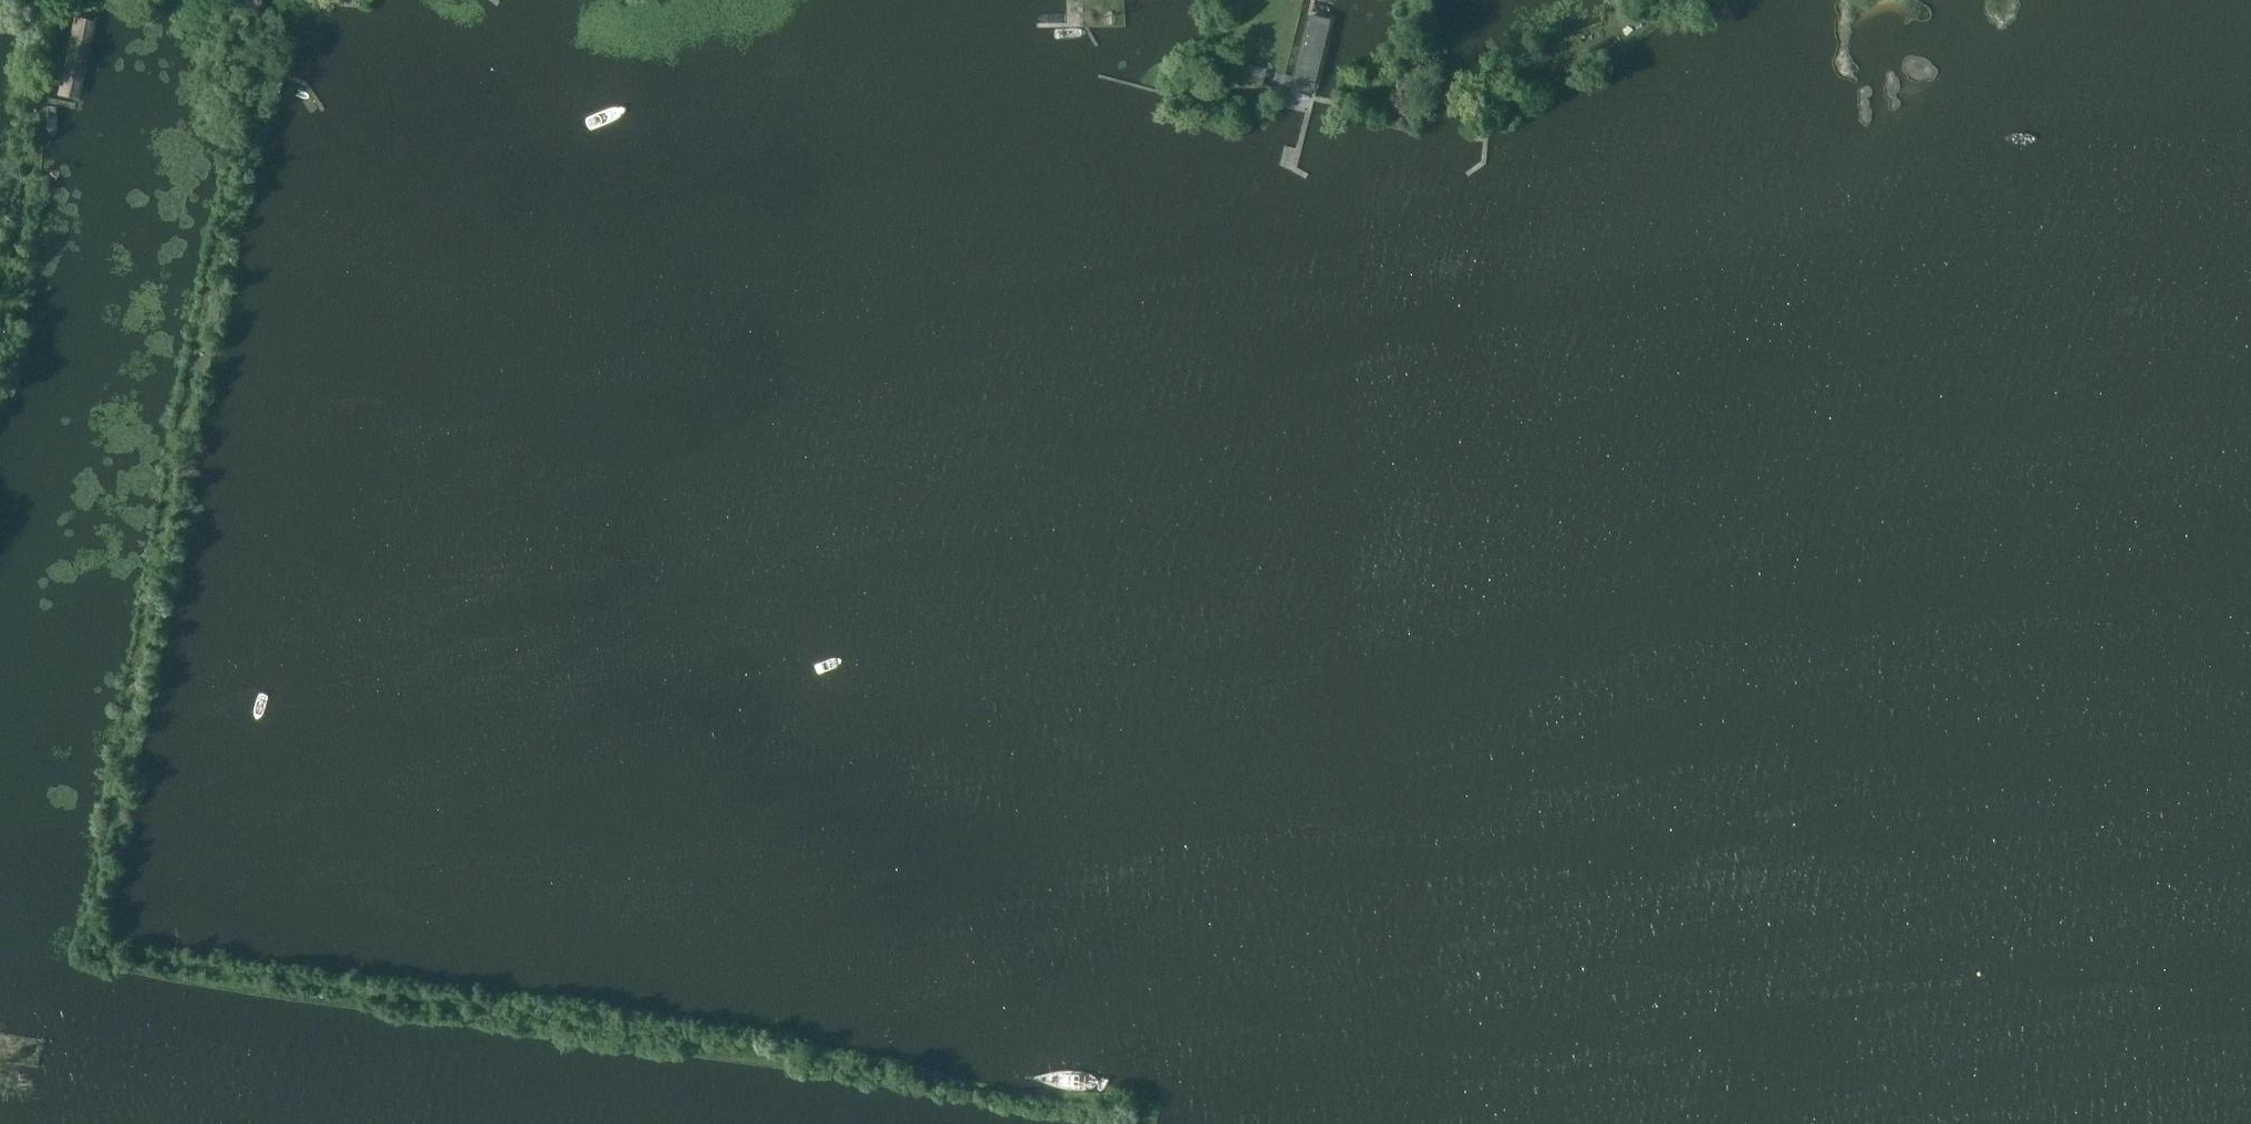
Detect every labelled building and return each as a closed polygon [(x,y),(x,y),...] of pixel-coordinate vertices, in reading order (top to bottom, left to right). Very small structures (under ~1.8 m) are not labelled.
[(1331,17),(1309,12),(1293,81),(1314,86),(1331,17)] [(98,19),(76,14),(59,94),(81,99),(98,19)] [(1266,69),(1248,64),(1244,80),(1262,85),(1266,69)]
